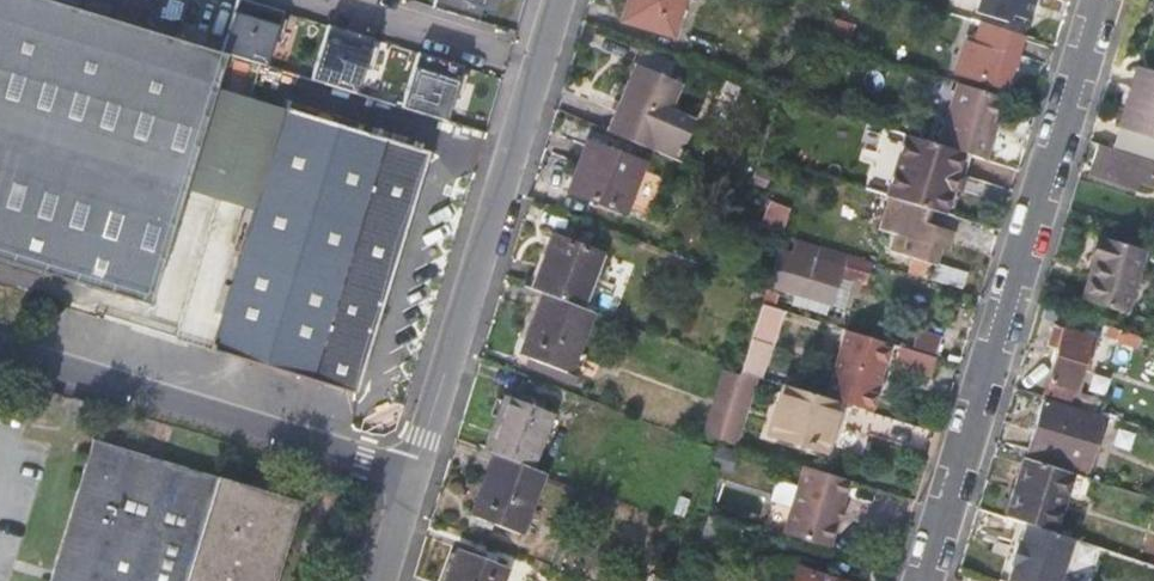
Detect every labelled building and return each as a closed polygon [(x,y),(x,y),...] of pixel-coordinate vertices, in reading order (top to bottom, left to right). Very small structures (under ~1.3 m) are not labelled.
[(171,38),(47,0),(0,0),(0,155),(125,192),(171,38)] [(217,52),(221,53),(261,65),(278,10),(244,0),(233,0),(217,52)] [(429,6),(473,20),(479,0),(431,0),(429,6)] [(685,0),(629,0),(623,19),(673,35),(685,0)] [(1034,0),(982,0),(978,11),(1006,19),(1008,12),(1028,19),(1034,0)] [(832,1),(831,3),(820,40),(834,44),(846,5),(832,1)] [(1007,86),(1024,33),(983,21),(977,37),(971,36),(959,71),(1007,86)] [(369,38),(325,25),(308,80),(352,93),(369,38)] [(221,53),(217,52),(171,38),(125,192),(176,208),(181,189),(211,87),(221,53)] [(459,66),(415,52),(398,107),(443,121),(459,66)] [(605,130),(674,159),(691,119),(669,110),(681,83),(636,63),(605,130)] [(1142,67),(1125,124),(1153,132),(1153,119),(1153,117),(1153,70),(1142,67)] [(965,152),(988,159),(994,139),(988,137),(1000,94),(959,81),(940,144),(965,152)] [(284,109),(211,87),(181,189),(254,211),(284,109)] [(384,272),(419,151),(284,109),(254,211),(248,230),(384,272)] [(909,135),(890,196),(895,197),(930,208),(947,213),(955,187),(959,173),(965,152),(940,144),(909,135)] [(1141,186),(1146,169),(1150,158),(1103,143),(1095,172),(1141,186)] [(581,171),(572,194),(622,213),(639,163),(583,144),(575,168),(581,171)] [(384,272),(391,274),(426,153),(419,151),(384,272)] [(96,289),(125,192),(0,155),(0,260),(96,289)] [(566,192),(572,194),(581,171),(575,168),(566,192)] [(959,173),(955,187),(963,189),(967,176),(959,173)] [(125,192),(96,289),(147,305),(176,208),(125,192)] [(886,229),(896,232),(886,265),(962,288),(967,272),(936,263),(942,246),(949,248),(954,231),(925,222),(930,208),(895,197),(886,229)] [(211,354),(348,396),(384,272),(248,230),(211,354)] [(1126,312),(1146,249),(1098,234),(1089,260),(1096,262),(1084,299),(1126,312)] [(531,291),(540,295),(579,309),(598,253),(551,236),(531,291)] [(775,288),(798,296),(805,277),(810,278),(815,264),(840,271),(839,274),(867,282),(872,265),(819,249),(816,257),(805,253),(801,265),(783,260),(775,288)] [(355,398),(391,274),(384,272),(348,396),(355,398)] [(564,375),(588,312),(579,309),(540,295),(517,357),(564,375)] [(761,304),(754,325),(773,332),(780,310),(761,304)] [(773,332),(754,325),(740,370),(758,376),(773,332)] [(1057,349),(1047,381),(1042,397),(1067,404),(1089,336),(1052,325),(1045,346),(1057,349)] [(1121,330),(1107,325),(1104,336),(1117,340),(1121,330)] [(842,328),(838,343),(888,358),(893,343),(842,328)] [(914,346),(937,352),(942,335),(919,328),(914,346)] [(822,396),(841,401),(874,411),(888,358),(838,343),(822,396)] [(1098,356),(1101,346),(1095,344),(1092,355),(1098,356)] [(931,375),(937,356),(901,346),(896,365),(931,375)] [(1047,381),(1020,373),(1015,389),(1042,397),(1047,381)] [(822,396),(787,385),(771,434),(826,452),(841,401),(822,396)] [(501,400),(482,452),(492,456),(528,469),(547,416),(501,400)] [(1052,459),(1069,409),(1045,402),(1028,451),(1052,459)] [(295,503),(89,438),(45,580),(271,580),(295,503)] [(528,469),(492,456),(469,516),(516,534),(539,473),(528,469)] [(1071,471),(1025,456),(1007,516),(1027,522),(1053,531),(1071,471)] [(852,479),(805,465),(784,533),(831,548),(852,479)] [(743,528),(709,515),(694,555),(729,568),(743,528)] [(1027,522),(1021,541),(1018,541),(1011,563),(1014,564),(1009,580),(1059,580),(1073,537),(1053,531),(1027,522)] [(444,580),(498,580),(502,569),(455,552),(444,580)] [(797,565),(793,580),(851,580),(797,565)]
